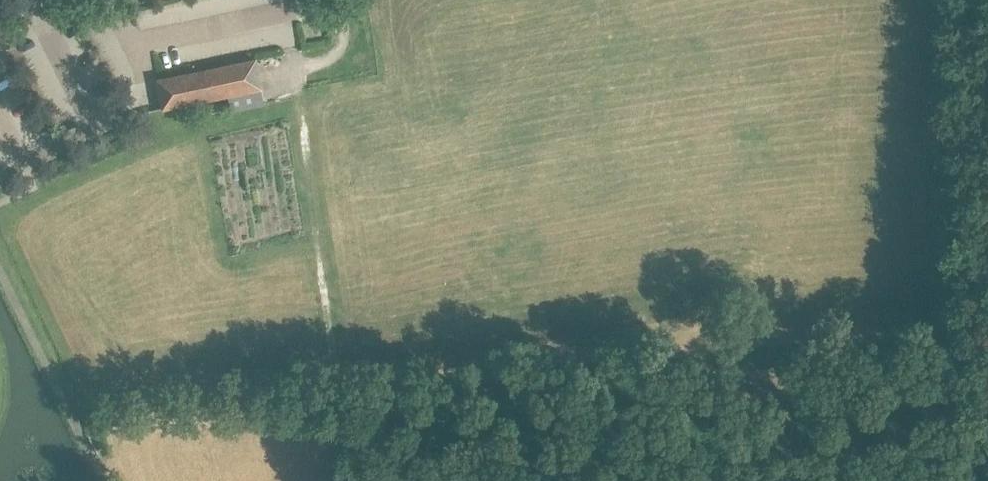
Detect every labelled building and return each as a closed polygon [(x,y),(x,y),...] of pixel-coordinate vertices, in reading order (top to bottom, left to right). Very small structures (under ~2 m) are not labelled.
[(257,58),(157,79),(164,113),(264,92),(257,58)]
